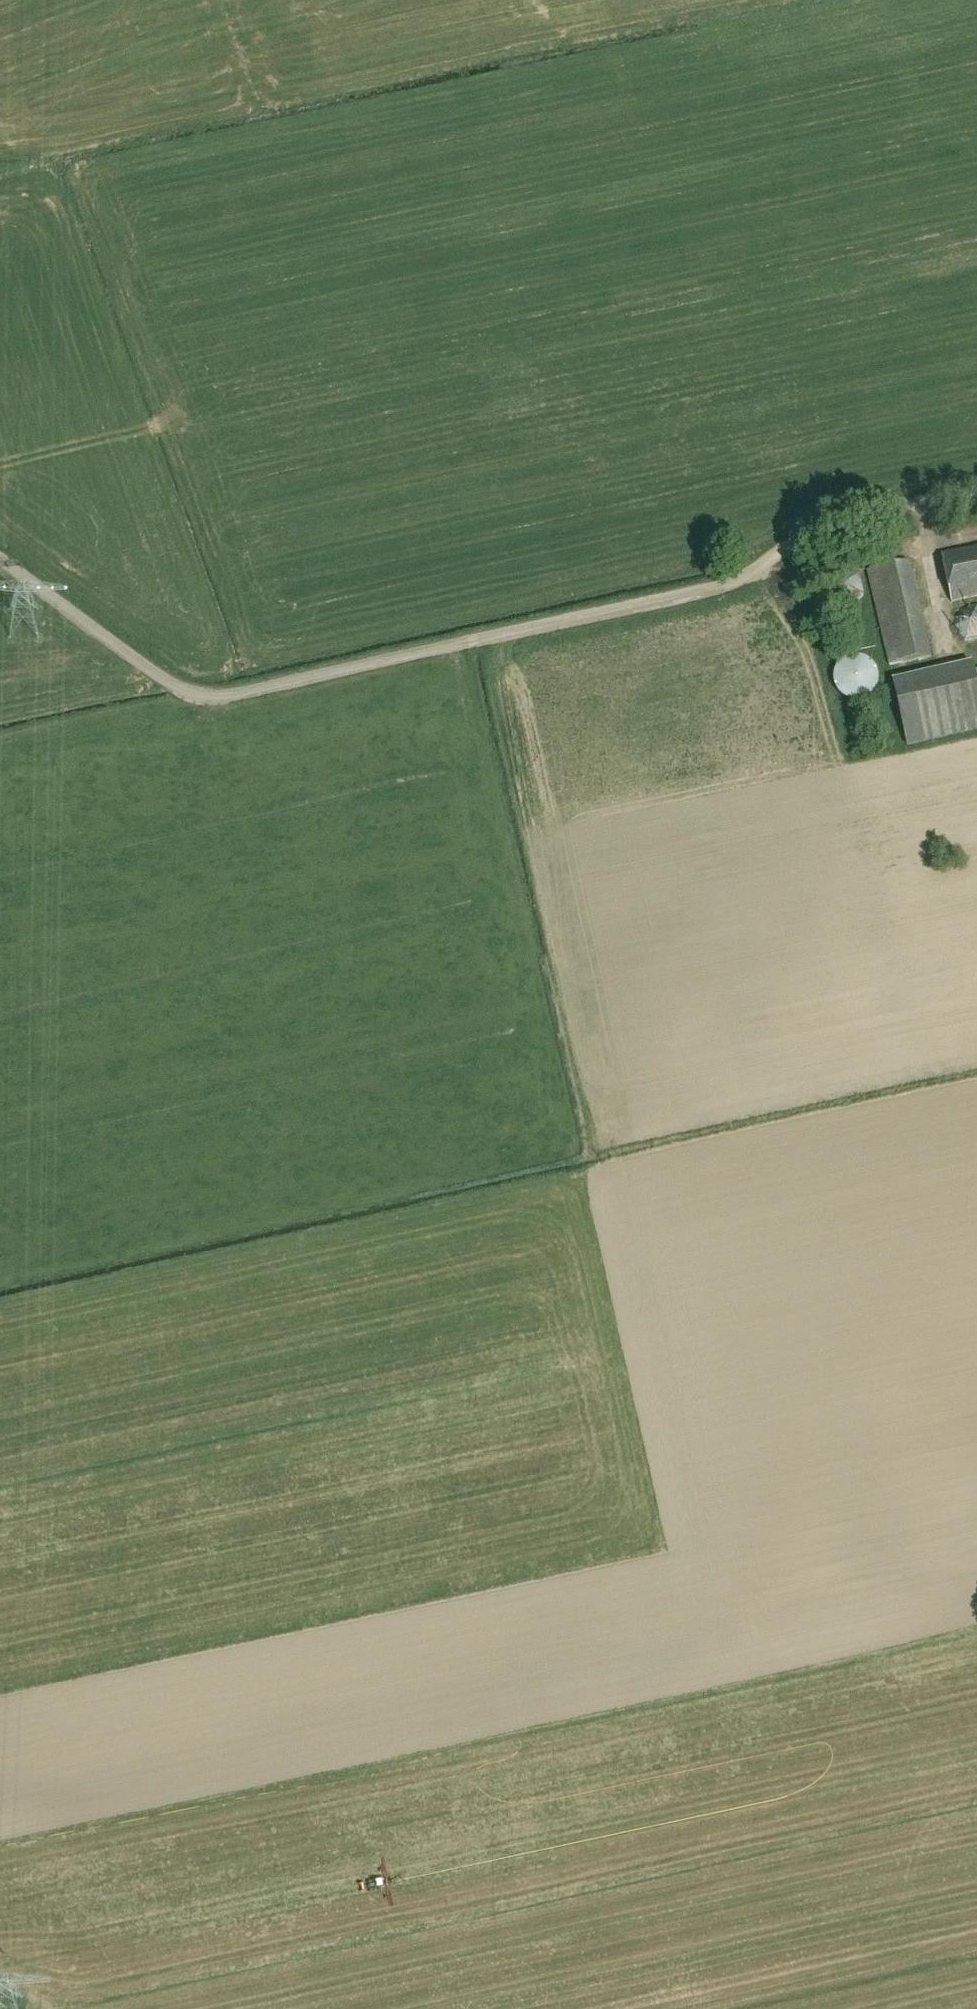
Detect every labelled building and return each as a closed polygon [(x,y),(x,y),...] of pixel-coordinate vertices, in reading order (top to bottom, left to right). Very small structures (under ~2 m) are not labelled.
[(942,554),(952,601),(976,596),(976,547),(942,554)] [(931,656),(908,561),(867,571),(889,666),(931,656)] [(864,596),(859,574),(839,570),(823,583),(827,603),(848,611),(864,596)] [(877,688),(878,681),(878,673),(874,666),(869,661),(862,657),(854,657),(846,659),(840,663),(835,669),(833,677),(833,684),(836,691),(840,696),(846,700),(853,702),(861,701),(867,699),(873,694),(877,688)] [(974,672),(972,664),(893,682),(908,746),(976,729),(976,671),(974,672)]
